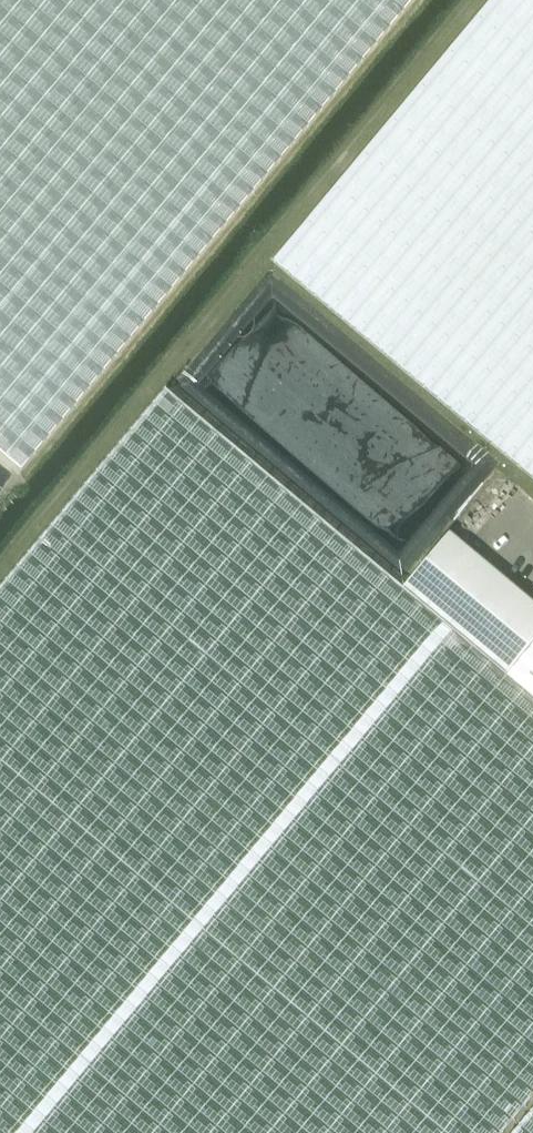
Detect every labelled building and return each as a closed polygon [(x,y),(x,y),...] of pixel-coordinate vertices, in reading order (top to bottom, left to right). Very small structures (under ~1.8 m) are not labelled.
[(19,471),(412,0),(0,0),(0,456),(19,471)] [(275,260),(532,476),(532,0),(492,0),(275,260)] [(507,674),(404,588),(168,390),(0,591),(0,1132),(503,1132),(532,1097),(532,644),(507,674)] [(507,674),(532,644),(532,602),(450,533),(404,588),(507,674)] [(514,1132),(532,1132),(532,1111),(514,1132)]
